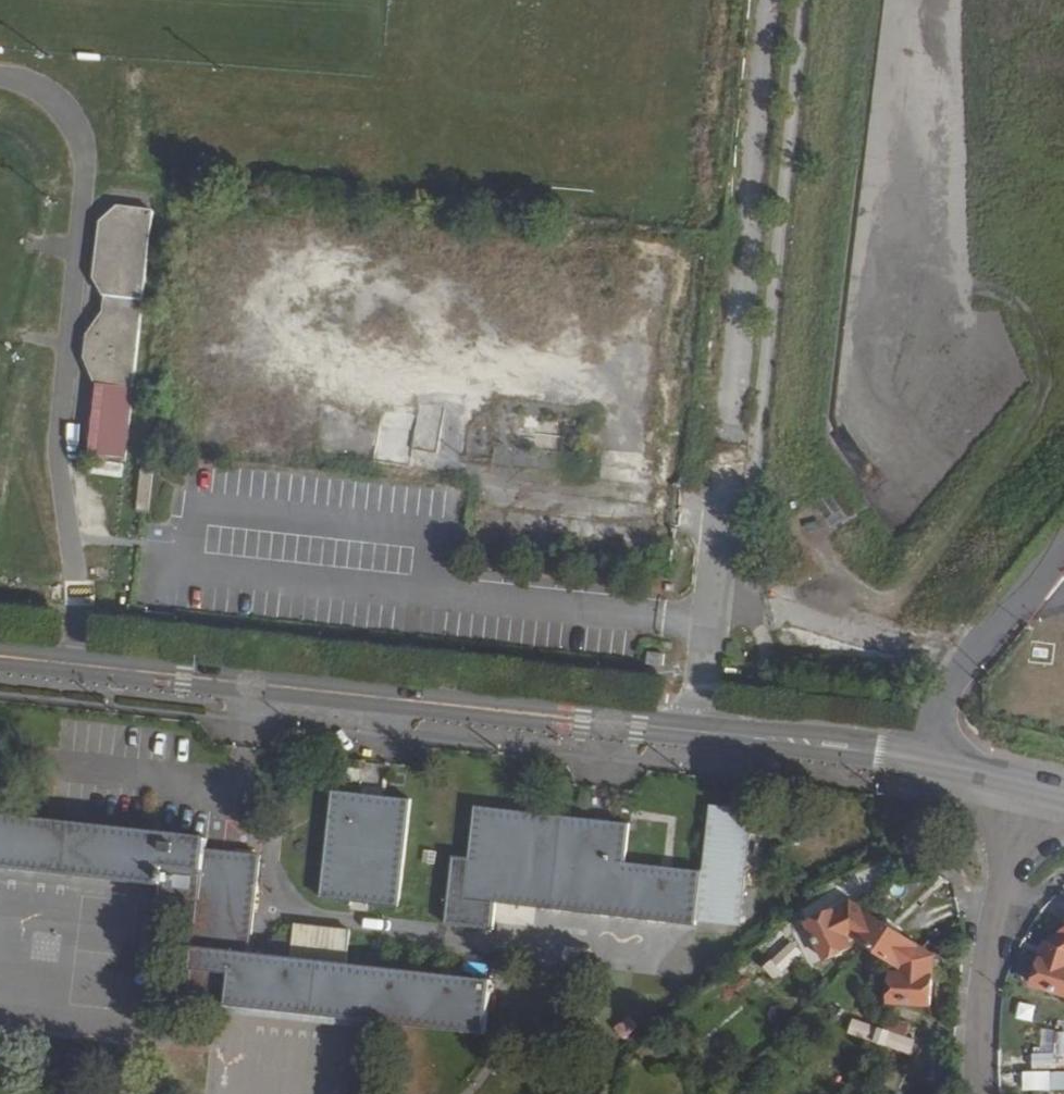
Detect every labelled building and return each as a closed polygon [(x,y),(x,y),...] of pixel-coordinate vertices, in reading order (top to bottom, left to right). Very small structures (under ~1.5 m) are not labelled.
[(102,313),(85,332),(83,353),(94,381),(86,453),(123,458),(141,300),(152,209),(115,205),(98,222),(92,278),(104,296),(102,313)] [(648,652),(646,663),(664,665),(665,654),(648,652)] [(396,909),(409,803),(336,793),(320,900),(396,909)] [(449,861),(441,929),(489,935),(492,907),(691,932),(691,926),(733,932),(747,818),(706,812),(697,879),(619,869),(623,830),(472,811),(466,863),(449,861)] [(159,884),(158,893),(198,898),(187,1002),(210,1005),(374,1026),(480,1040),(488,986),(344,966),(349,932),(294,925),(290,959),(247,953),(258,858),(206,851),(208,840),(0,816),(0,866),(159,884)] [(808,922),(826,958),(851,946),(848,940),(856,937),(866,914),(850,902),(808,922)] [(856,937),(869,946),(894,964),(900,968),(918,950),(866,914),(856,937)] [(1032,982),(1063,994),(1063,938),(1061,933),(1047,942),(1032,982)] [(791,942),(767,965),(778,975),(800,952),(791,942)] [(892,975),(890,1003),(927,1006),(931,959),(918,950),(900,968),(900,975),(892,975)] [(880,1016),(883,1030),(904,1038),(908,1024),(880,1016)] [(854,1021),(849,1034),(879,1044),(883,1030),(854,1021)] [(879,1044),(907,1052),(911,1040),(904,1038),(883,1030),(879,1044)] [(1023,1053),(1023,1070),(1048,1070),(1048,1054),(1023,1053)] [(1022,1088),(1063,1090),(1063,1070),(1048,1070),(1023,1070),(1022,1088)]
